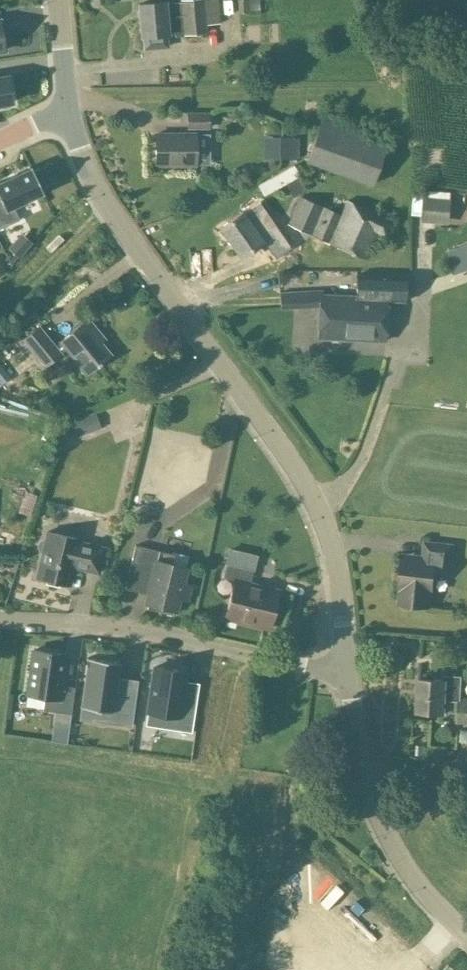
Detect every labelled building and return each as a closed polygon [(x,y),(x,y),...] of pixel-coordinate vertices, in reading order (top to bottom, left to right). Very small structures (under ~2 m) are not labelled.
[(143,36),(144,48),(167,45),(166,33),(176,32),(176,34),(207,32),(206,25),(220,23),(218,0),(198,0),(139,6),(141,36),(143,36)] [(7,75),(0,76),(0,102),(11,101),(7,75)] [(187,111),(187,129),(211,129),(211,112),(187,111)] [(322,114),(305,162),(373,186),(390,138),(322,114)] [(156,165),(195,165),(195,134),(156,135),(156,165)] [(280,137),(280,158),(299,159),(299,137),(280,137)] [(262,192),(299,178),(294,166),(257,181),(262,192)] [(19,218),(13,205),(43,191),(41,188),(46,185),(38,169),(33,171),(31,167),(0,182),(0,227),(19,218)] [(346,200),(340,214),(300,196),(287,224),(367,260),(379,234),(383,236),(391,220),(346,200)] [(423,197),(422,222),(451,224),(452,199),(423,197)] [(263,242),(262,240),(276,231),(267,219),(254,228),(243,212),(219,228),(240,258),(263,242)] [(15,240),(9,248),(19,256),(25,249),(15,240)] [(447,253),(454,272),(466,268),(466,246),(447,253)] [(404,301),(405,277),(356,276),(355,297),(323,296),(323,291),(279,293),(280,309),(320,308),(319,340),(387,342),(388,300),(404,301)] [(60,342),(87,374),(111,354),(96,337),(100,334),(88,319),(60,342)] [(42,367),(61,353),(39,323),(20,337),(42,367)] [(82,419),(69,424),(75,438),(87,434),(82,419)] [(47,532),(45,539),(41,540),(38,543),(37,547),(39,550),(42,553),(36,577),(69,585),(74,567),(98,573),(104,548),(80,542),(80,540),(47,532)] [(416,559),(395,557),(392,590),(395,590),(394,606),(421,608),(422,595),(425,596),(427,572),(442,573),(444,545),(417,543),(416,559)] [(134,544),(124,584),(149,590),(145,604),(175,611),(186,567),(171,563),(174,554),(134,544)] [(223,578),(234,581),(226,618),(270,628),(279,590),(250,583),(253,570),(226,563),(223,578)] [(32,650),(26,695),(46,697),(44,709),(71,713),(74,688),(61,686),(65,655),(32,650)] [(88,657),(80,707),(114,712),(121,663),(88,657)] [(154,667),(147,712),(177,717),(175,730),(191,733),(195,705),(181,703),(185,672),(154,667)] [(462,699),(463,675),(444,674),(443,681),(418,679),(416,712),(444,713),(457,713),(457,723),(466,723),(466,700),(462,699)] [(66,740),(67,715),(53,714),(51,739),(66,740)]
